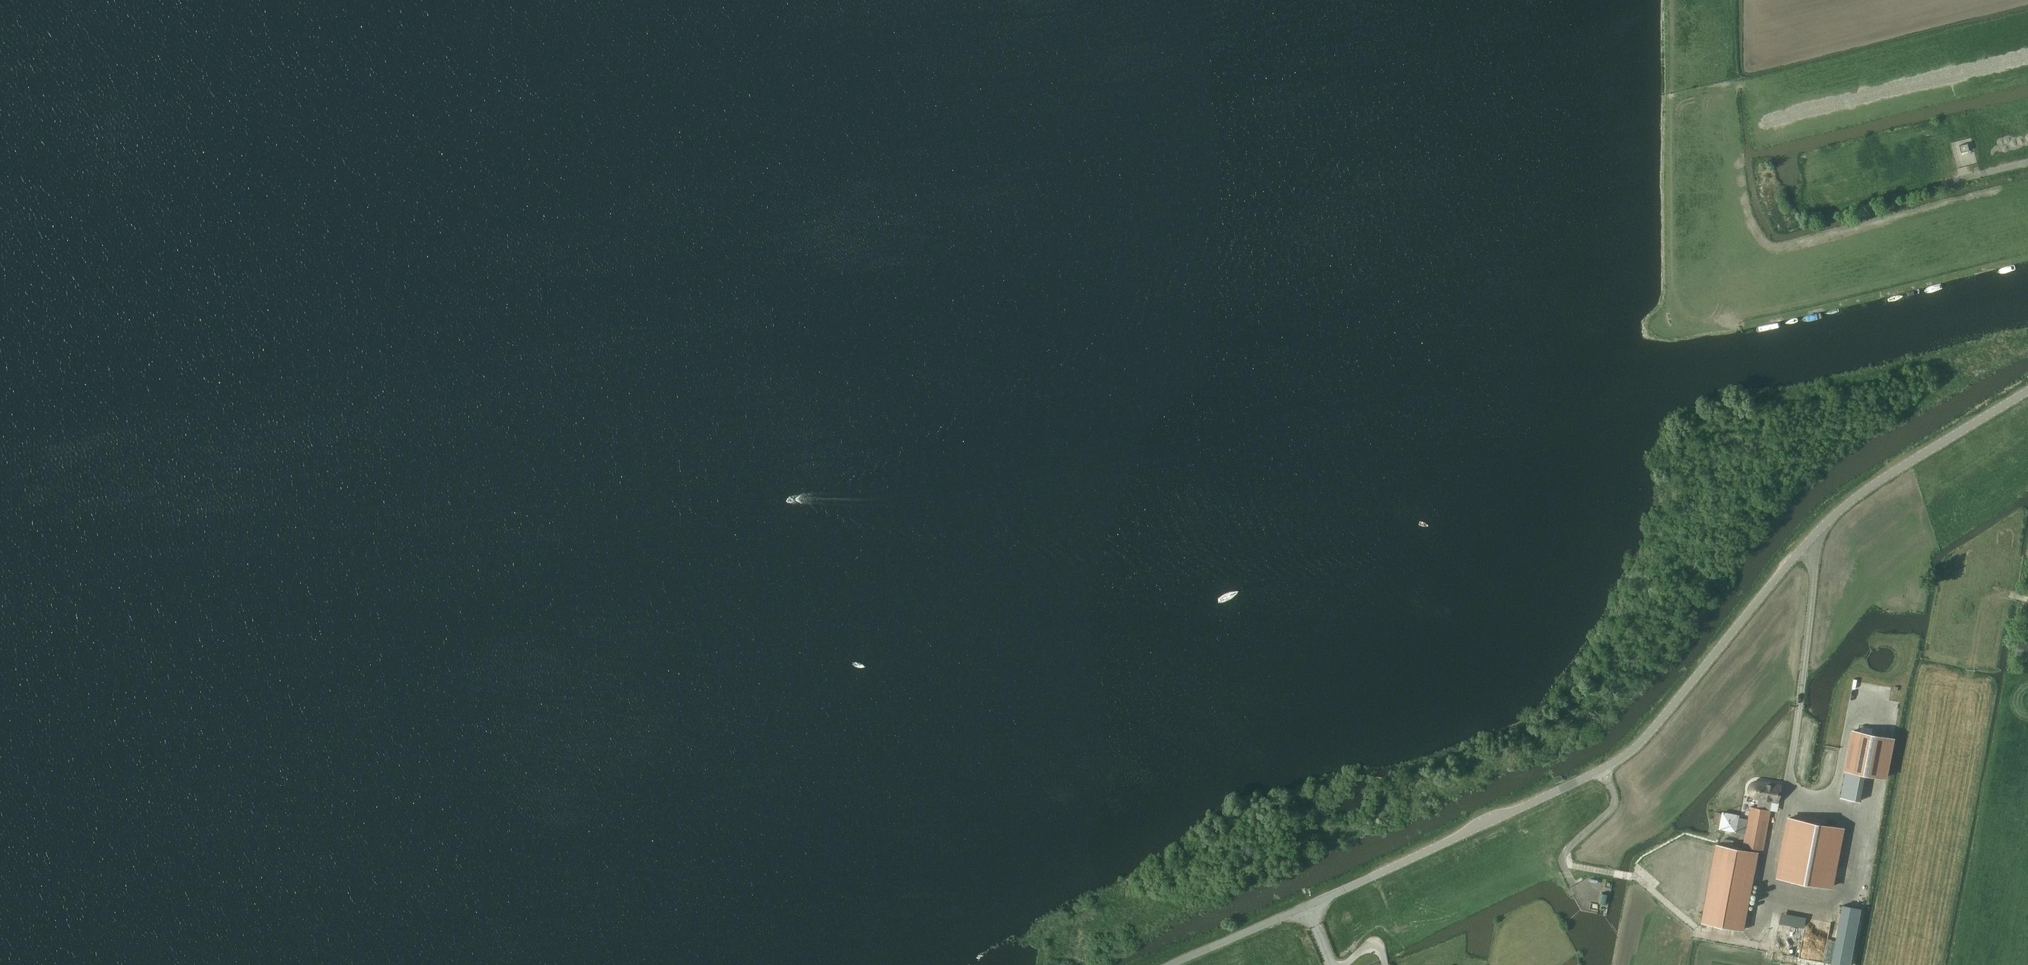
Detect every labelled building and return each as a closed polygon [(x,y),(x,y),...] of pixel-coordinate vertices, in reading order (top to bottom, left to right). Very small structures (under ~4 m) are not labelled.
[(1968,142),(1959,145),(1961,152),(1970,150),(1968,142)] [(2027,660),(2027,643),(2019,641),(2016,657),(2027,660)] [(1854,730),(1846,769),(1885,777),(1893,738),(1854,730)] [(1752,795),(1756,797),(1759,798),(1757,807),(1751,806),(1743,846),(1763,850),(1771,810),(1770,809),(1772,800),(1777,801),(1780,785),(1759,781),(1755,781),(1752,783),(1750,786),(1749,789),(1750,793),(1752,795)] [(1721,828),(1734,831),(1737,815),(1724,812),(1721,828)] [(1790,817),(1778,876),(1831,886),(1843,827),(1790,817)] [(1718,843),(1703,922),(1742,930),(1757,851),(1718,843)] [(1601,893),(1599,903),(1606,904),(1608,894),(1601,893)] [(1832,963),(1841,964),(1850,964),(1861,909),(1843,906),(1832,963)]
